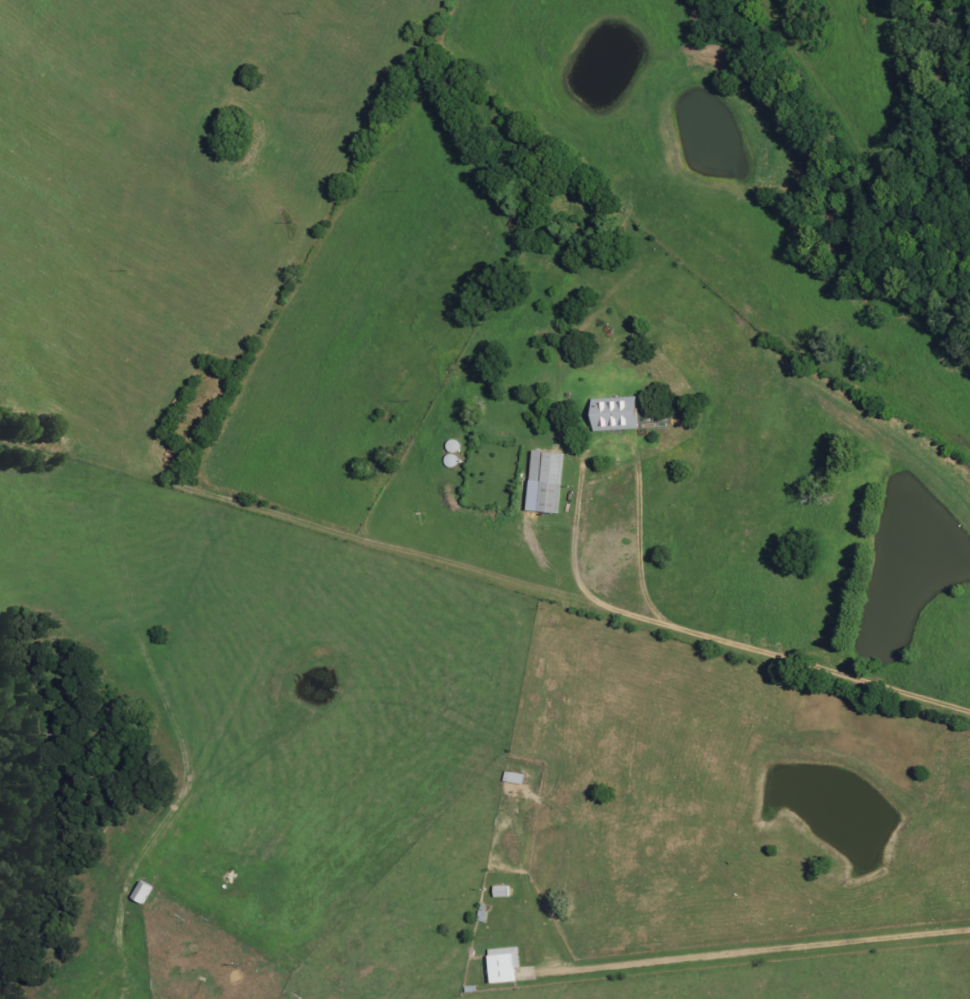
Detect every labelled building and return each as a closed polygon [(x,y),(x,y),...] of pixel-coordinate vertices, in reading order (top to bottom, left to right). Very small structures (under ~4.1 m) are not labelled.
[(588,433),(634,431),(632,398),(587,401),(588,433)] [(524,512),(552,515),(556,477),(562,477),(564,456),(530,452),(524,512)] [(513,898),(513,887),(496,887),(496,898),(513,898)] [(493,984),(519,982),(518,969),(522,969),(521,949),(491,951),(493,984)]
